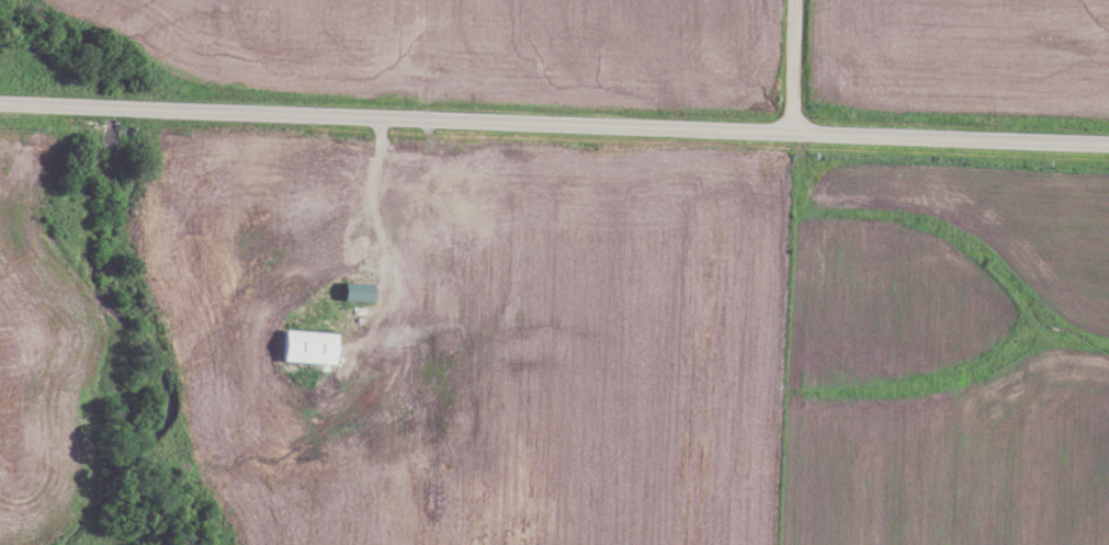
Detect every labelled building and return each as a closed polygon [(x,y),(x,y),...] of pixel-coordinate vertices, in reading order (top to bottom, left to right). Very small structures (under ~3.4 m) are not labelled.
[(363,302),(363,284),(334,284),(334,302),(363,302)] [(272,362),(331,364),(333,333),(273,331),(272,362)]
